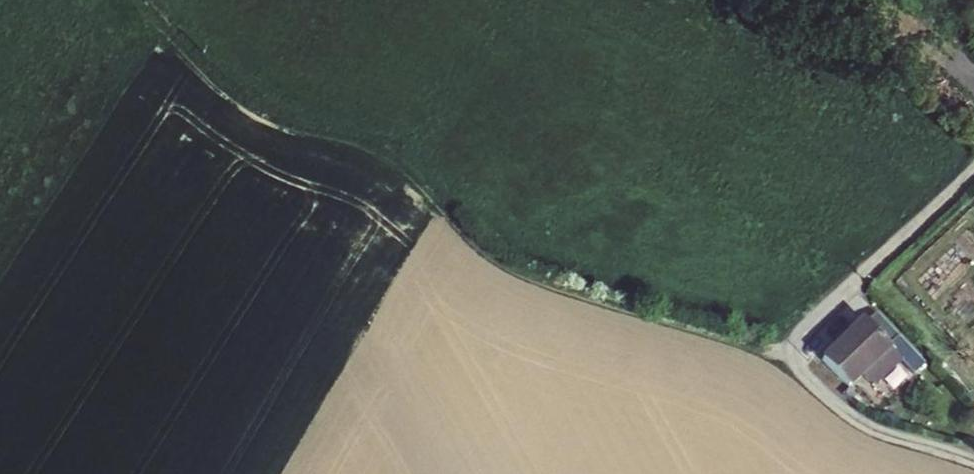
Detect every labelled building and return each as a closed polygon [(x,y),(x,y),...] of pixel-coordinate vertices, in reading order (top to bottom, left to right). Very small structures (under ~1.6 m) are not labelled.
[(908,367),(919,356),(876,313),(866,324),(864,322),(822,360),(850,388),(866,372),(874,380),(898,358),(908,367)]
